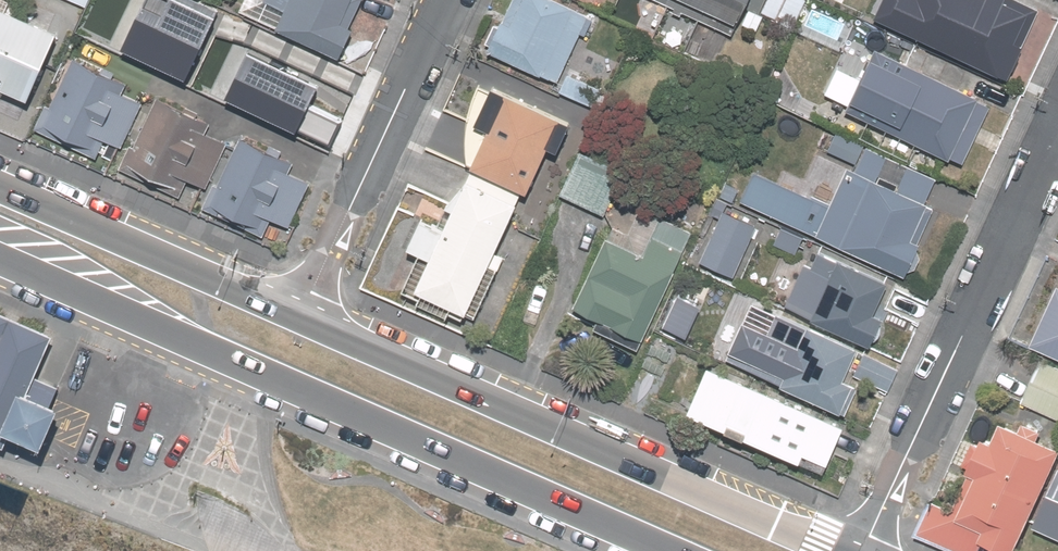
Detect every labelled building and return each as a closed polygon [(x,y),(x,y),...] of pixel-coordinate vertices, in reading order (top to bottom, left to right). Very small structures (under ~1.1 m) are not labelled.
[(230,18),(321,56),(344,0),(237,0),(230,18)] [(549,0),(507,0),(497,24),(489,20),(475,51),(556,87),(586,16),(549,0)] [(727,31),(740,0),(657,0),(727,31)] [(886,23),(990,84),(1034,8),(1021,0),(900,0),(886,23)] [(847,26),(805,7),(788,46),(829,65),(847,26)] [(0,9),(0,89),(26,100),(56,33),(0,9)] [(318,63),(242,30),(235,46),(195,29),(181,60),(238,85),(229,104),(289,130),(318,63)] [(30,130),(86,158),(95,139),(122,152),(148,99),(65,59),(30,130)] [(888,132),(878,154),(913,170),(923,148),(952,161),(979,104),(890,63),(875,95),(857,86),(845,112),(888,132)] [(454,172),(515,196),(534,146),(556,155),(572,112),(491,80),(485,95),(446,80),(432,115),(471,130),(454,172)] [(113,171),(172,199),(181,180),(199,189),(225,136),(148,99),(122,152),(113,171)] [(190,208),(257,240),(265,224),(279,230),(306,175),(225,136),(199,189),(190,208)] [(788,191),(766,241),(790,251),(797,235),(898,281),(942,183),(913,170),(878,154),(854,143),(824,207),(788,191)] [(606,159),(574,146),(553,194),(585,208),(606,159)] [(515,196),(454,172),(431,231),(403,220),(390,252),(418,263),(404,300),(464,324),(515,196)] [(765,193),(728,176),(689,260),(726,277),(765,193)] [(631,341),(689,234),(653,214),(633,250),(603,234),(564,305),(631,341)] [(898,289),(806,249),(780,310),(872,349),(898,289)] [(1042,285),(1018,346),(1057,362),(1057,292),(1042,285)] [(0,314),(0,441),(18,448),(25,432),(61,447),(74,415),(40,400),(65,341),(0,314)] [(714,366),(825,420),(848,371),(879,386),(887,368),(776,315),(763,341),(733,326),(714,366)] [(1032,363),(1014,402),(1057,422),(1057,375),(1032,363)] [(691,441),(697,429),(798,471),(794,481),(831,497),(856,436),(696,365),(668,432),(691,441)] [(947,550),(1015,550),(1023,527),(1051,471),(1057,457),(1057,449),(1037,441),(1041,432),(1022,424),(1019,432),(1000,424),(992,444),(982,440),(980,445),(973,443),(963,465),(969,468),(966,475),(968,476),(952,511),(929,501),(913,536),(947,550)] [(1056,473),(1051,471),(1023,527),(1057,544),(1057,468),(1056,473)]
